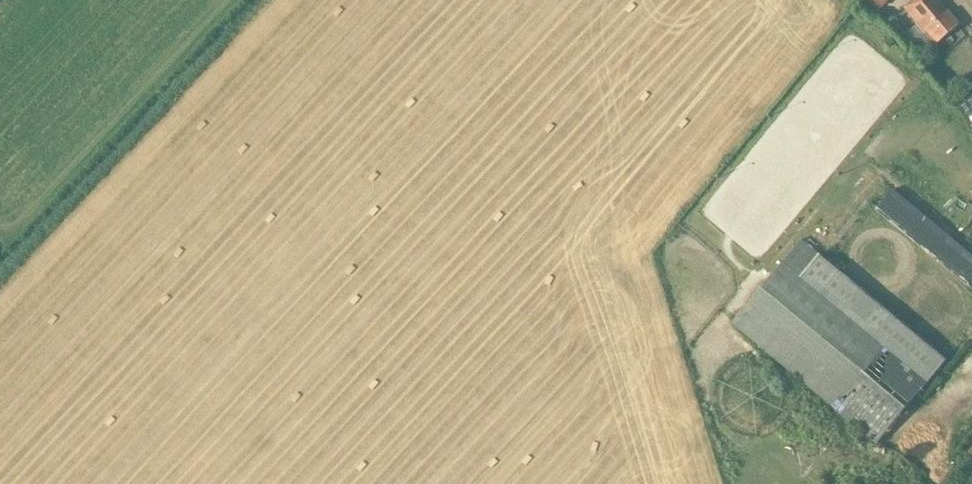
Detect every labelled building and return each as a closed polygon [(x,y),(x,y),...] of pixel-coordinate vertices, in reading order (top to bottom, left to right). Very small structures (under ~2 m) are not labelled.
[(884,9),(892,0),(874,0),(884,9)] [(958,22),(939,0),(913,0),(904,8),(935,44),(959,23),(958,22)] [(955,104),(964,117),(971,136),(971,137),(971,93),(955,104)] [(971,280),(971,253),(894,189),(878,208),(968,283),(971,279),(971,280)] [(944,361),(819,255),(801,240),(731,324),(876,445),(944,361)]
